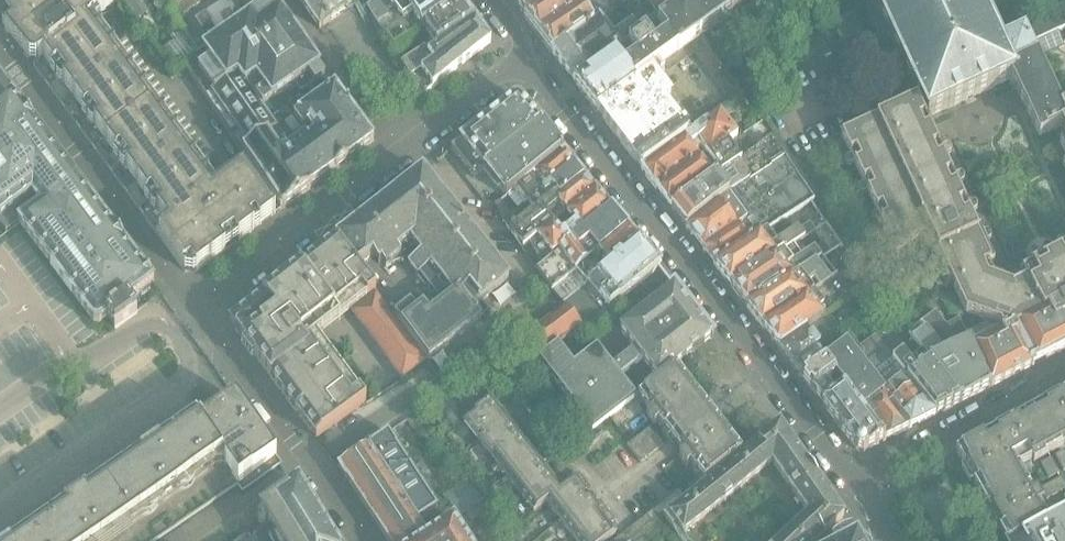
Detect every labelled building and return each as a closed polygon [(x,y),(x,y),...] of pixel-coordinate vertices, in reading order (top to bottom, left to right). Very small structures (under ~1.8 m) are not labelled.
[(243,170),(211,193),(87,24),(117,0),(25,0),(5,16),(5,17),(3,18),(2,27),(4,30),(27,58),(29,61),(34,61),(33,66),(50,89),(91,145),(184,272),(193,273),(275,213),(243,170)] [(183,65),(184,67),(206,99),(239,75),(263,107),(271,101),(272,103),(296,86),(302,94),(324,78),(324,77),(325,77),(318,67),(303,45),(303,44),(295,33),(273,3),(275,1),(274,0),(273,0),(207,47),(202,51),(203,51),(209,61),(200,67),(193,58),(183,65)] [(354,0),(299,0),(319,29),(319,28),(321,30),(323,28),(322,27),(357,3),(354,0)] [(457,0),(377,0),(366,8),(392,50),(412,36),(403,24),(413,17),(420,26),(423,25),(425,28),(460,4),(457,0)] [(546,0),(511,0),(523,16),(546,0)] [(600,0),(546,0),(523,16),(553,54),(600,21),(610,14),(600,0)] [(683,7),(678,0),(644,0),(656,17),(635,30),(632,26),(614,39),(600,21),(553,54),(575,84),(615,56),(627,47),(645,35),(656,26),(683,7)] [(702,38),(750,4),(747,0),(693,0),(683,7),(656,26),(666,39),(654,48),(645,35),(627,47),(636,60),(624,69),(615,56),(575,84),(596,112),(651,72),(678,53),(679,55),(702,38)] [(917,103),(926,121),(963,104),(974,99),(1004,85),(1011,81),(1012,83),(1013,83),(1036,134),(1036,135),(1038,139),(1039,140),(1043,137),(1060,129),(1064,126),(1064,118),(1061,109),(1039,62),(1064,51),(1058,36),(1064,33),(1064,9),(1058,12),(1059,14),(1024,31),(1000,43),(980,0),(870,0),(912,92),(917,103)] [(431,59),(476,24),(460,4),(425,28),(436,44),(425,49),(401,65),(411,79),(434,63),(431,59)] [(421,97),(480,51),(490,43),(476,24),(431,59),(434,63),(411,79),(410,79),(421,97)] [(177,40),(162,51),(175,71),(183,65),(193,58),(197,55),(182,32),(175,37),(177,40)] [(641,171),(696,131),(653,74),(651,72),(596,112),(641,171)] [(335,169),(336,170),(347,161),(347,160),(373,141),(334,87),(293,117),(304,131),(307,129),(313,135),(308,139),(305,136),(285,150),(288,154),(283,157),(269,137),(278,129),(263,107),(239,75),(206,99),(250,165),(281,209),(282,208),(283,208),(310,188),(310,187),(335,169)] [(44,137),(0,78),(0,225),(6,233),(19,224),(93,323),(99,324),(107,318),(113,327),(114,330),(137,313),(136,313),(136,312),(129,302),(154,284),(88,196),(44,137)] [(564,154),(551,137),(521,101),(510,100),(450,149),(474,178),(484,170),(506,198),(514,192),(564,154)] [(1021,285),(1003,280),(992,276),(988,267),(991,265),(925,122),(917,103),(841,138),(894,254),(929,238),(965,315),(999,327),(1001,332),(1012,326),(1028,318),(1064,300),(1064,247),(1064,248),(1049,256),(1033,264),(1019,271),(1020,273),(1022,276),(1026,283),(1021,285)] [(656,190),(738,136),(720,113),(709,122),(696,131),(641,171),(656,190)] [(672,211),(778,147),(773,140),(776,138),(762,120),(738,136),(656,190),(672,211)] [(686,229),(789,164),(785,157),(785,156),(778,147),(672,211),(686,229)] [(528,202),(575,166),(564,154),(514,192),(525,205),(528,202)] [(766,231),(810,203),(814,200),(789,164),(686,229),(714,265),(766,231)] [(535,211),(558,192),(560,195),(584,178),(575,166),(528,202),(535,211)] [(336,239),(335,240),(358,269),(373,258),(379,265),(382,263),(386,267),(401,254),(398,250),(410,241),(420,253),(407,264),(416,275),(418,273),(442,304),(429,313),(423,305),(417,310),(410,302),(394,315),(400,323),(406,332),(413,341),(420,351),(427,360),(427,363),(449,391),(489,364),(466,334),(482,321),(479,318),(489,311),(483,304),(508,282),(422,172),(422,171),(419,174),(339,237),(336,239)] [(523,250),(596,193),(584,178),(560,195),(558,192),(535,211),(520,222),(510,230),(509,231),(523,250)] [(536,270),(611,210),(596,193),(523,250),(522,250),(533,265),(536,270)] [(503,200),(496,206),(502,223),(514,214),(503,200)] [(577,271),(628,230),(611,210),(536,270),(552,291),(577,271)] [(514,214),(502,223),(509,231),(510,230),(520,222),(514,214)] [(730,286),(794,245),(816,230),(816,231),(826,223),(820,215),(810,223),(810,222),(799,230),(798,228),(776,243),(766,231),(714,265),(730,286)] [(588,284),(638,242),(628,230),(577,271),(588,284)] [(746,306),(841,244),(834,235),(801,257),(794,245),(730,286),(746,306)] [(234,327),(233,327),(250,350),(269,376),(296,412),(298,415),(316,439),(365,402),(366,402),(359,393),(359,392),(318,337),(367,298),(375,291),(358,269),(335,240),(315,255),(297,269),(283,280),(234,320),(235,321),(234,327)] [(609,310),(659,268),(651,259),(652,258),(638,242),(588,284),(563,305),(564,306),(525,339),(541,357),(558,345),(580,328),(582,331),(609,310)] [(807,299),(835,281),(833,278),(856,263),(842,243),(841,244),(746,306),(761,327),(806,296),(807,299)] [(807,330),(848,302),(870,287),(856,267),(859,266),(856,263),(833,278),(835,281),(807,299),(806,296),(761,327),(778,348),(807,330)] [(620,378),(643,360),(658,380),(675,366),(713,337),(674,287),(673,287),(672,286),(669,288),(671,290),(619,330),(635,350),(612,367),(597,347),(574,365),(558,345),(541,357),(538,360),(565,395),(592,430),(608,417),(635,397),(620,378)] [(375,295),(352,312),(360,323),(384,306),(375,295)] [(1064,349),(1064,300),(1028,318),(1012,326),(1032,366),(1064,349)] [(384,306),(360,323),(367,333),(391,315),(384,306)] [(989,388),(969,341),(959,319),(946,326),(935,312),(908,332),(909,334),(909,335),(913,339),(912,340),(920,351),(961,402),(985,390),(989,388)] [(391,315),(367,333),(374,342),(400,323),(394,315),(392,317),(391,315)] [(400,323),(374,342),(380,351),(406,332),(400,323)] [(1032,366),(1012,326),(1001,332),(974,346),(971,340),(969,341),(989,388),(1032,366)] [(825,360),(816,348),(819,346),(807,330),(778,348),(799,376),(825,360)] [(406,332),(380,351),(387,360),(413,341),(406,332)] [(910,428),(852,354),(837,334),(819,346),(816,348),(825,360),(844,387),(859,408),(884,441),(910,428)] [(935,415),(892,359),(875,336),(852,354),(910,428),(935,415)] [(413,341),(387,360),(394,369),(420,351),(413,341)] [(420,351),(394,369),(402,379),(427,360),(420,351)] [(920,351),(908,360),(902,352),(892,359),(935,415),(961,402),(920,351)] [(844,387),(825,360),(799,376),(813,393),(821,403),(844,387)] [(708,410),(698,396),(675,366),(658,380),(638,396),(646,406),(645,407),(650,413),(647,416),(651,422),(654,426),(658,422),(672,440),(683,454),(682,454),(682,455),(679,458),(687,467),(690,465),(695,472),(695,471),(704,482),(704,481),(706,483),(734,461),(732,459),(741,452),(708,410)] [(859,408),(844,387),(821,403),(822,404),(822,405),(836,424),(859,408)] [(1033,408),(1056,450),(1060,448),(1061,449),(1064,446),(1064,391),(1033,408)] [(239,446),(242,451),(224,463),(238,483),(242,490),(280,464),(275,457),(276,457),(236,399),(223,407),(29,540),(101,540),(239,446)] [(480,438),(512,414),(505,404),(499,409),(491,399),(463,422),(477,440),(480,438)] [(884,441),(859,408),(836,424),(856,450),(864,452),(884,441)] [(1056,450),(1033,408),(955,451),(979,496),(1022,473),(1019,468),(1032,462),(1033,464),(1046,457),(1045,456),(1056,450)] [(520,436),(514,428),(520,424),(512,414),(480,438),(482,440),(479,442),(491,457),(490,458),(520,436)] [(844,517),(780,424),(779,423),(756,441),(772,465),(784,482),(784,483),(794,497),(807,514),(778,540),(818,540),(844,517)] [(643,442),(655,433),(650,427),(638,436),(643,442)] [(377,460),(396,447),(388,433),(369,446),(338,467),(346,479),(347,479),(388,540),(417,540),(426,535),(377,460)] [(647,448),(659,439),(655,433),(643,442),(645,445),(647,448)] [(503,474),(538,448),(532,439),(526,444),(520,436),(490,458),(503,474)] [(645,445),(643,442),(638,436),(632,441),(639,450),(645,445)] [(652,454),(663,445),(659,439),(647,448),(652,454)] [(639,450),(632,441),(626,445),(633,454),(639,450)] [(736,494),(772,465),(756,441),(741,452),(732,459),(734,461),(706,483),(676,507),(675,506),(673,507),(666,512),(667,514),(663,517),(680,540),(689,540),(684,535),(722,505),(722,506),(737,494),(736,494)] [(652,454),(647,448),(645,445),(639,450),(646,458),(652,454)] [(547,472),(538,461),(544,456),(538,448),(503,474),(518,494),(547,472)] [(646,458),(639,450),(633,454),(640,463),(646,458)] [(1055,456),(1059,464),(1064,460),(1064,454),(1064,451),(1055,456)] [(1050,459),(1040,464),(1044,472),(1055,466),(1051,458),(1050,459)] [(1055,466),(1044,472),(1048,480),(1057,475),(1059,474),(1055,466)] [(545,502),(567,485),(566,484),(557,472),(551,477),(547,472),(518,494),(533,514),(546,504),(545,502)] [(1062,498),(1064,497),(1061,492),(1064,490),(1064,483),(1062,477),(1036,491),(1033,493),(1022,473),(979,496),(1004,540),(1008,540),(1048,522),(1064,513),(1064,502),(1062,498)] [(587,498),(581,490),(587,485),(579,474),(566,484),(567,485),(545,502),(546,504),(558,520),(587,498)] [(477,475),(445,496),(459,518),(492,496),(485,486),(477,475)] [(297,485),(258,512),(266,522),(249,535),(252,540),(331,540),(297,485)] [(675,506),(684,498),(679,491),(668,499),(673,507),(675,506)] [(572,538),(607,511),(599,501),(593,506),(587,498),(558,520),(572,538)] [(673,507),(668,499),(657,508),(663,515),(666,512),(673,507)] [(651,524),(663,515),(657,508),(646,516),(651,524)] [(608,525),(615,521),(607,511),(572,538),(574,540),(607,540),(615,534),(608,525)] [(1048,522),(1008,540),(1064,540),(1064,513),(1048,522)] [(640,532),(651,524),(646,516),(635,525),(640,532)] [(454,517),(426,535),(417,540),(469,540),(454,517)] [(635,525),(623,534),(628,540),(629,540),(637,535),(636,535),(637,534),(638,534),(640,532),(635,525)] [(856,539),(855,537),(853,538),(850,532),(849,530),(849,531),(848,529),(847,529),(844,532),(834,540),(856,540),(856,539)]
